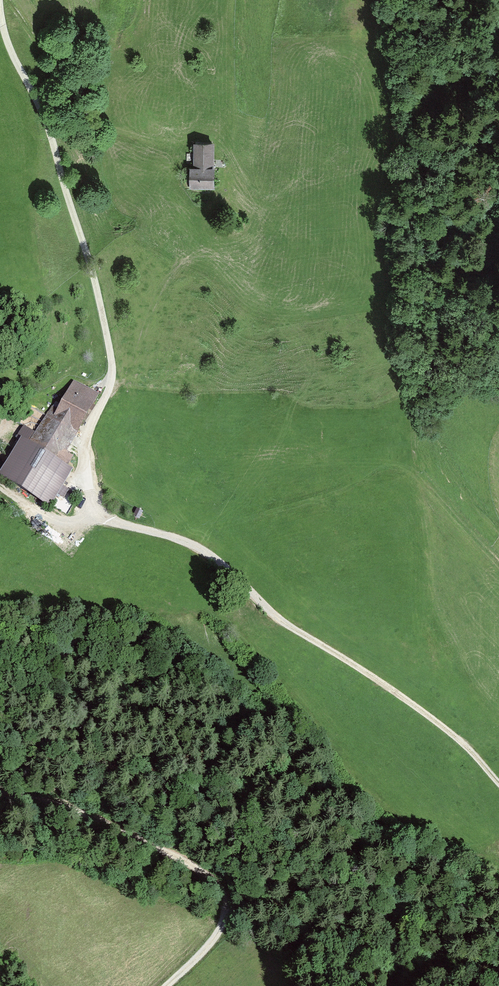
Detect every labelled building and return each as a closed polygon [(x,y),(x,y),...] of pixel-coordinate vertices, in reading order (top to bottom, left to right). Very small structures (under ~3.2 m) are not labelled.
[(194,142),(193,167),(210,168),(210,142),(194,142)] [(210,168),(193,167),(191,167),(191,187),(209,187),(210,168)] [(53,403),(47,413),(74,430),(94,396),(71,383),(58,406),(53,403)] [(47,413),(27,445),(62,467),(70,454),(62,450),(74,430),(47,413)] [(62,467),(27,445),(21,442),(1,476),(47,504),(55,492),(61,496),(65,490),(58,486),(68,470),(62,467)]
